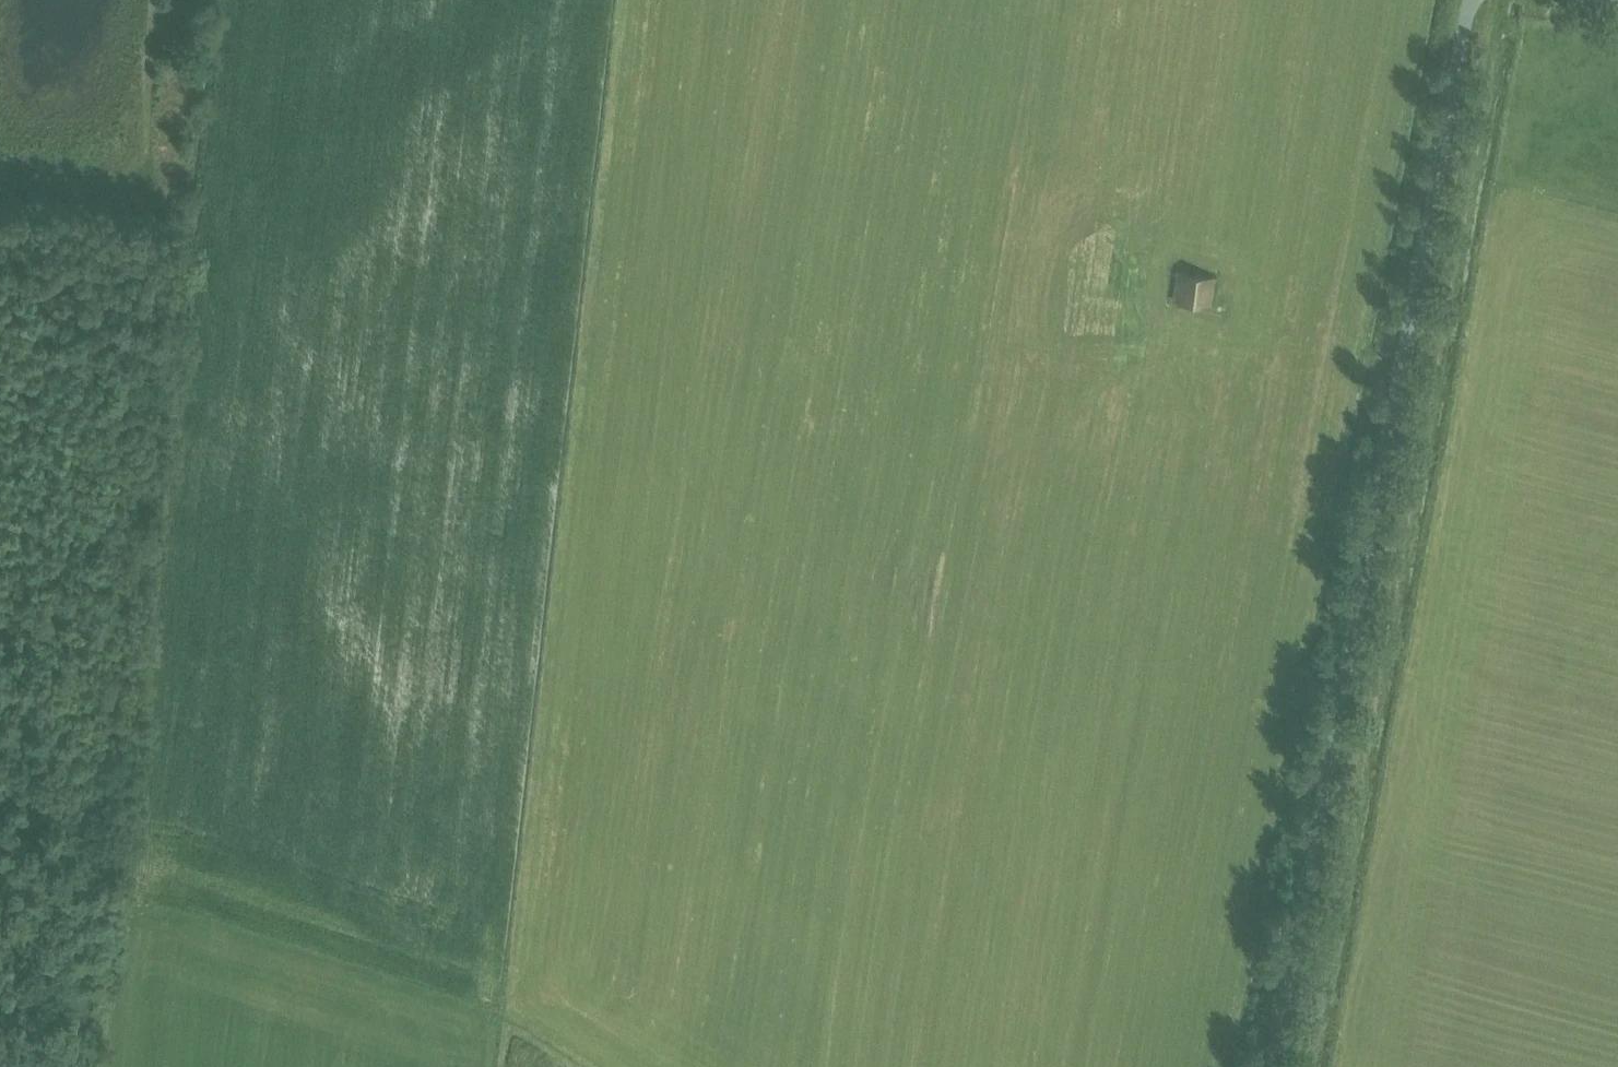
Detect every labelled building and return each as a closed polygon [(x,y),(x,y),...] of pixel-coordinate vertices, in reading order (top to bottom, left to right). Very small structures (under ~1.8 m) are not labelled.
[(1213,306),(1217,276),(1176,269),(1171,299),(1213,306)]
